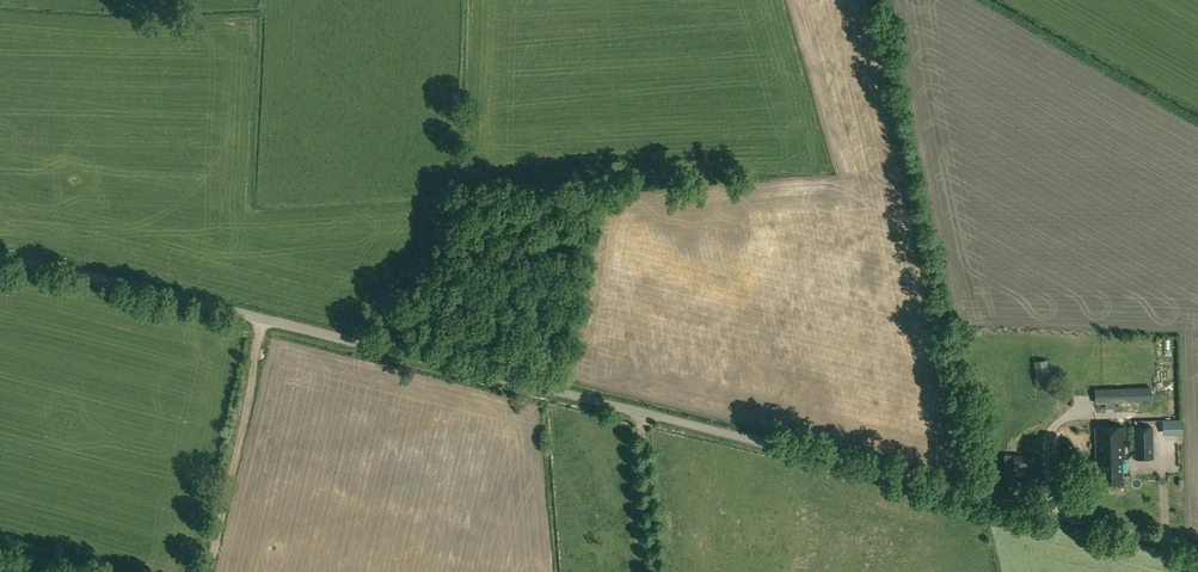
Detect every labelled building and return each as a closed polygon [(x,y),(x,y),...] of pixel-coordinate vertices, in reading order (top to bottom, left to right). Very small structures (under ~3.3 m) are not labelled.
[(266,344),(259,346),(263,359),(271,356),(266,344)] [(1032,361),(1033,372),(1048,370),(1047,359),(1032,361)] [(1105,404),(1105,409),(1115,408),(1115,403),(1151,402),(1150,386),(1094,389),(1094,404),(1105,404)] [(1184,431),(1184,418),(1163,419),(1164,431),(1184,431)] [(1100,459),(1100,482),(1122,482),(1121,459),(1125,459),(1124,426),(1095,427),(1096,460),(1100,459)] [(1134,428),(1135,458),(1153,458),(1152,427),(1134,428)] [(1004,474),(1037,477),(1038,456),(1006,453),(1004,474)]
